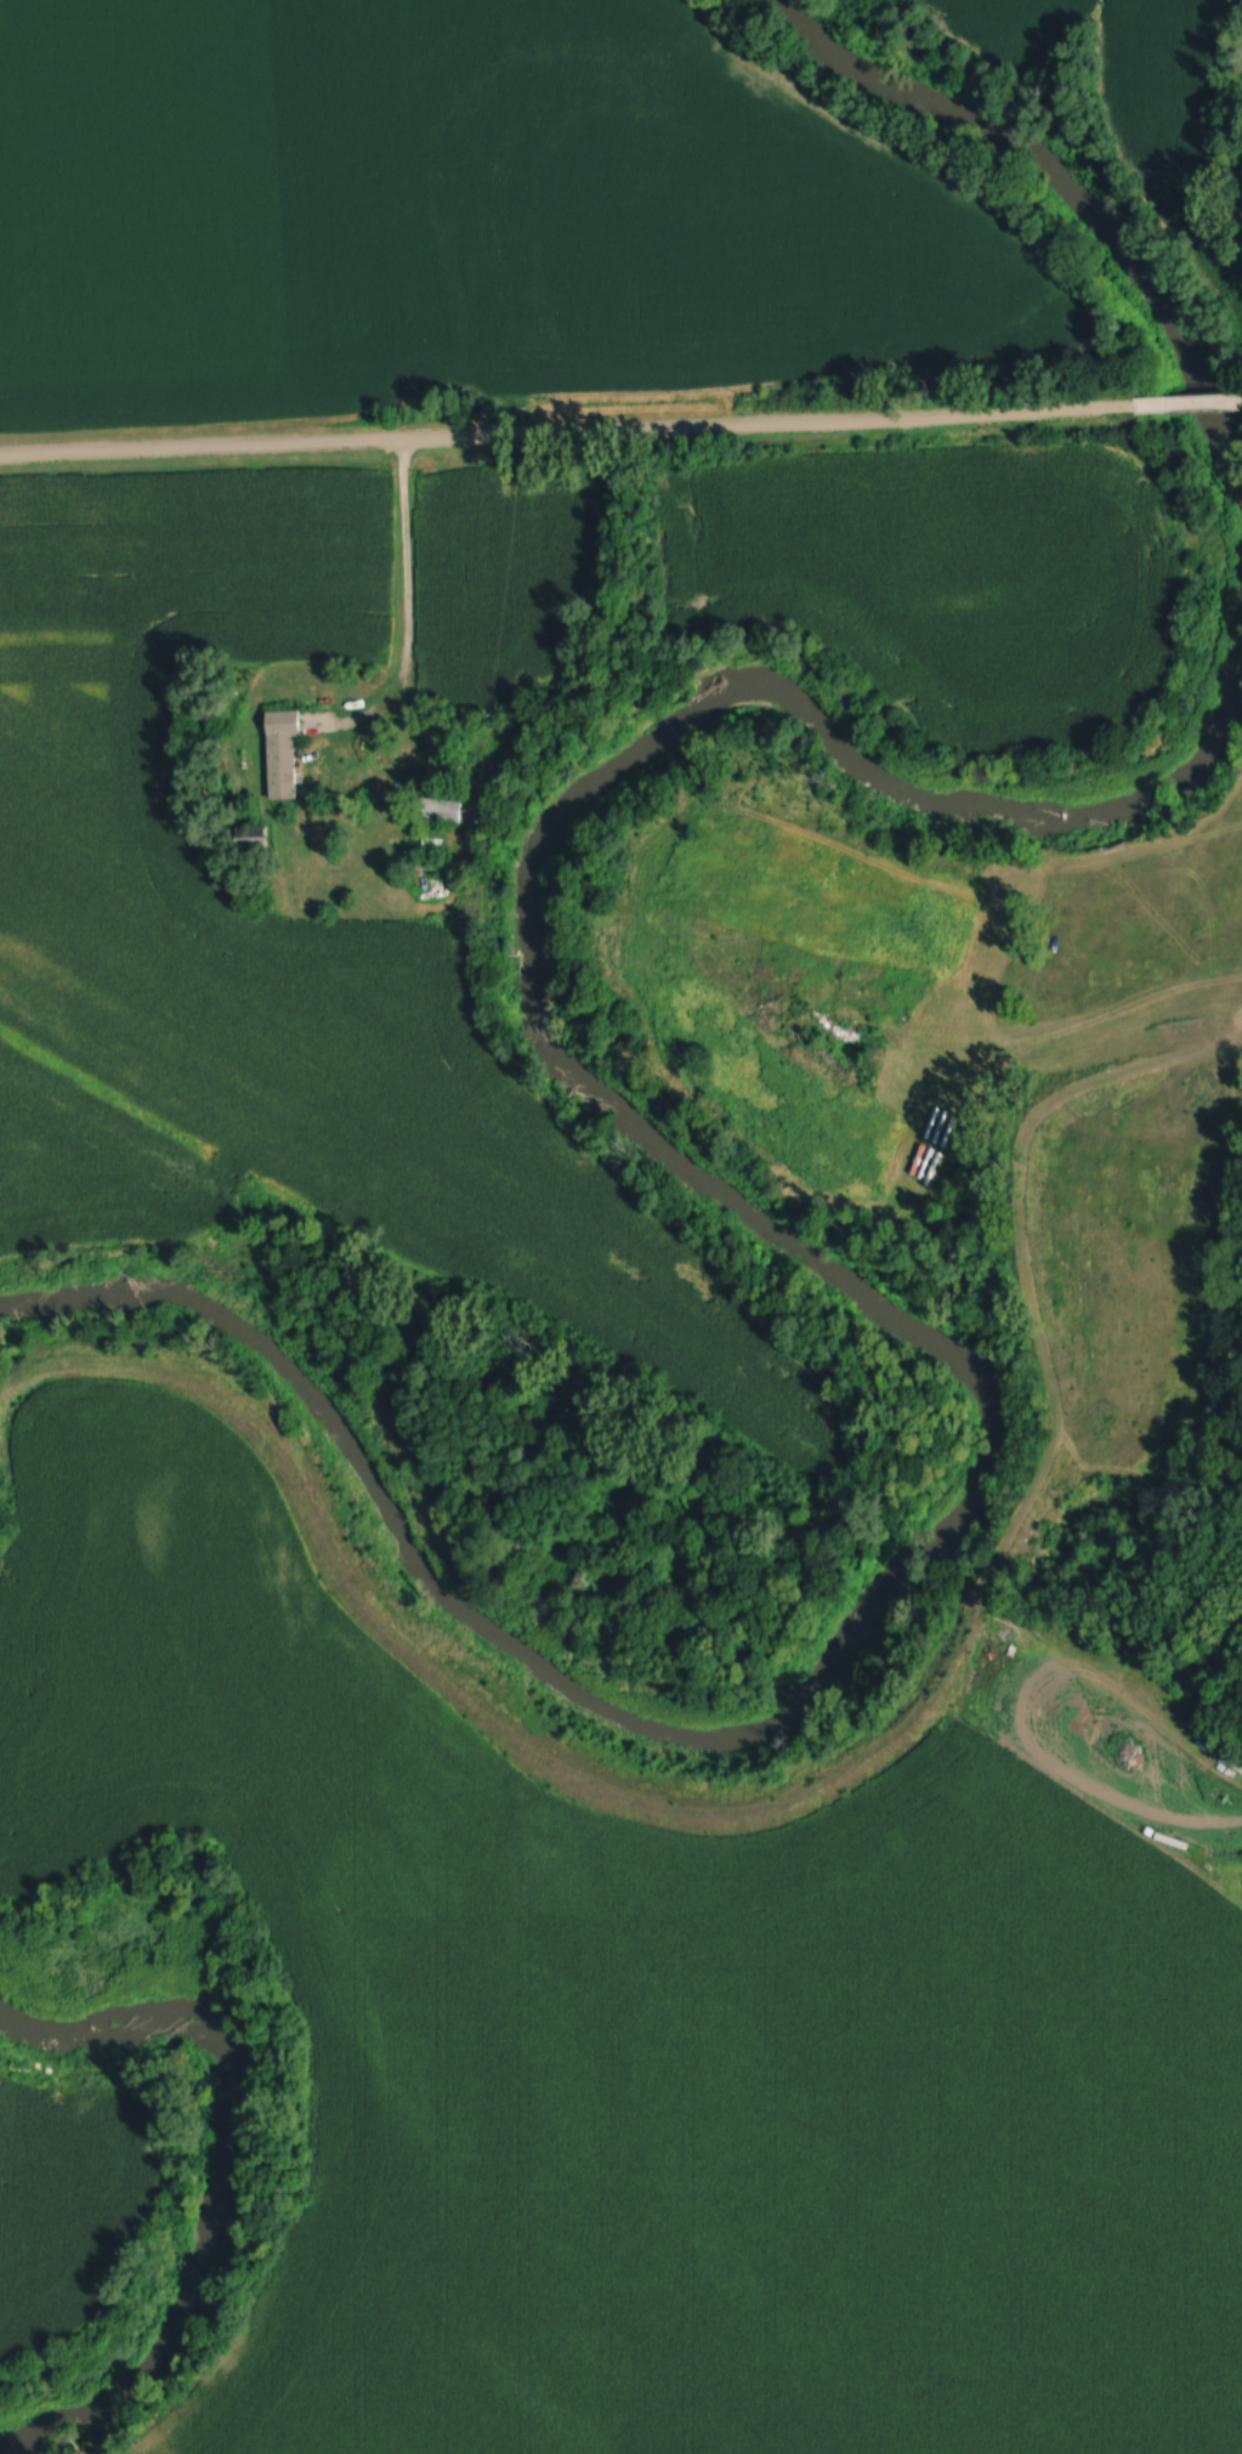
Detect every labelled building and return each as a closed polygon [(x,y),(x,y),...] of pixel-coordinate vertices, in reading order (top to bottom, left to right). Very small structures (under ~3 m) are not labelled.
[(299,801),(297,713),(268,713),(270,802),(299,801)] [(464,804),(422,799),(419,820),(462,825),(464,804)]
